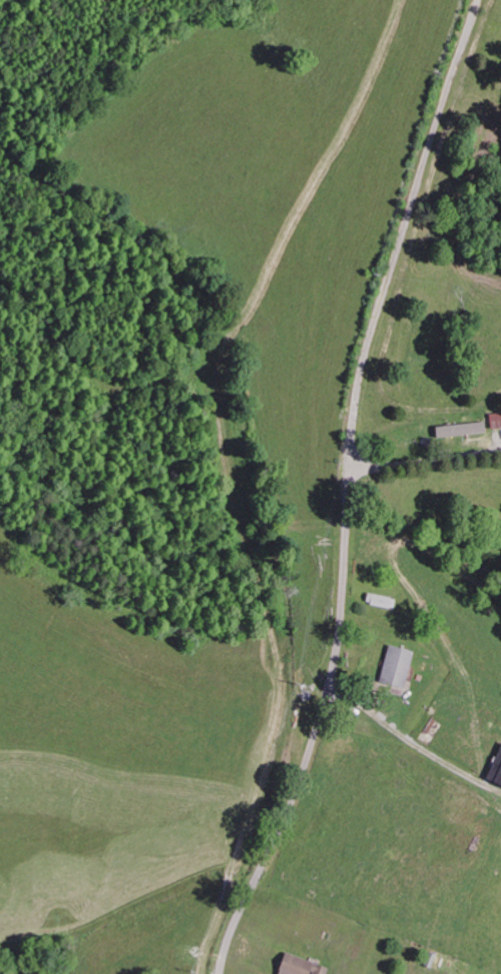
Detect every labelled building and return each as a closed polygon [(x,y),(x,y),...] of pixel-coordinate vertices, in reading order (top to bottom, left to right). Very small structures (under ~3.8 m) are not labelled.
[(500,430),(500,415),(490,416),(491,431),(500,430)] [(485,434),(483,422),(433,430),(435,441),(485,434)] [(412,653),(386,648),(379,686),(405,691),(412,653)] [(500,791),(500,747),(498,746),(483,784),(500,791)] [(283,954),(277,973),(326,973),(328,968),(283,954)]
